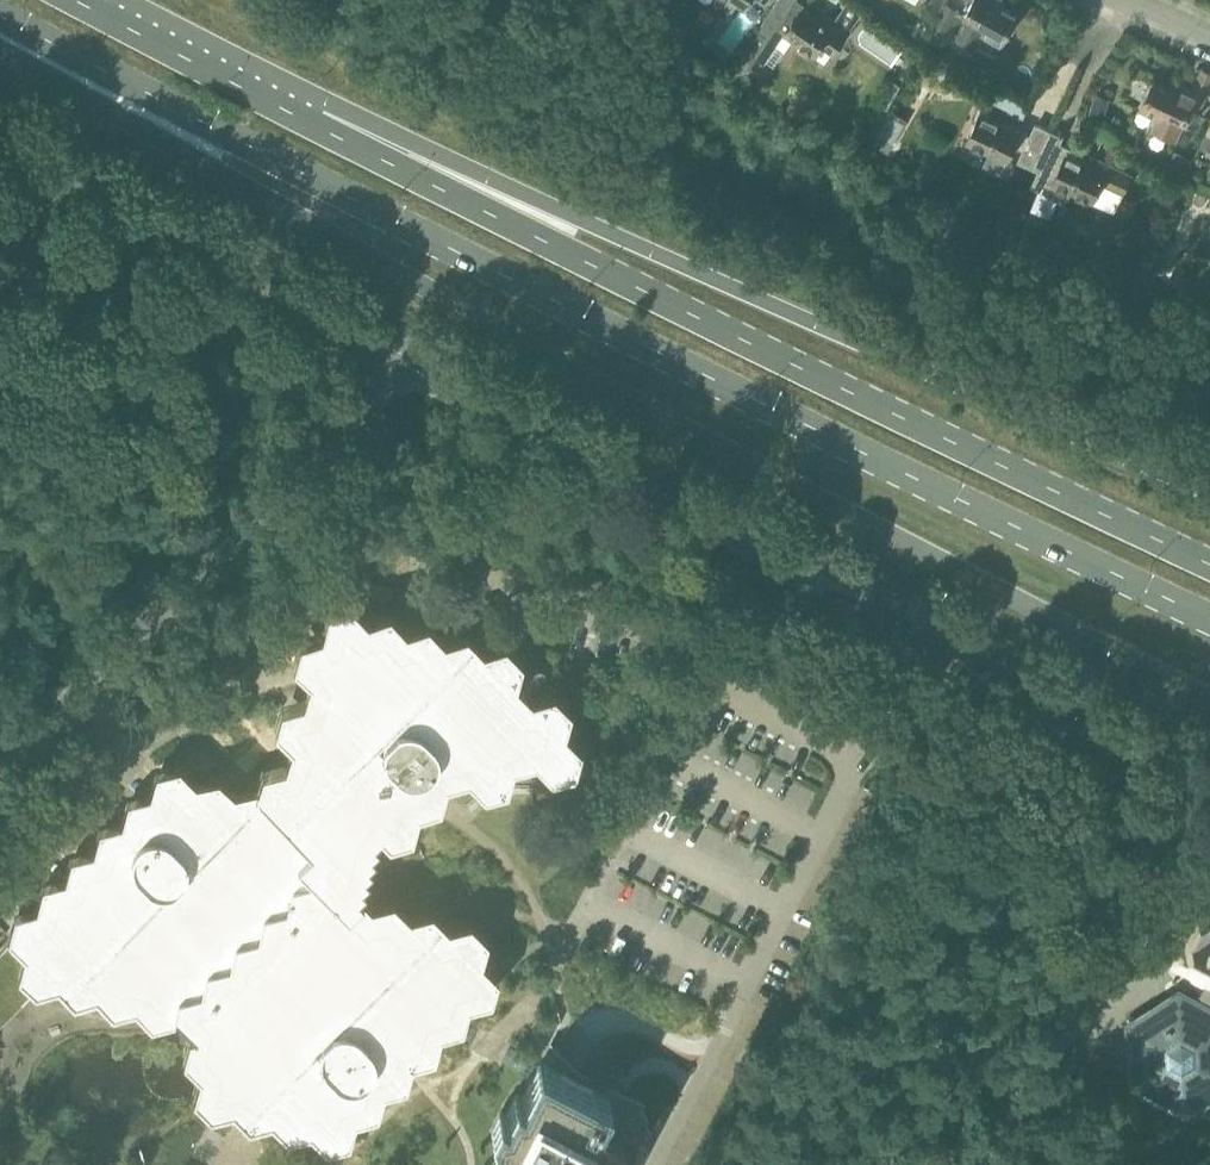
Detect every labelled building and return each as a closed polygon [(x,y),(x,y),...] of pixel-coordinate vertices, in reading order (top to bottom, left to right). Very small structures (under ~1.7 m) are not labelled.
[(619,8),(631,14),(640,0),(624,0),(619,8)] [(775,6),(773,5),(744,48),(745,49),(742,54),(744,55),(739,61),(753,69),(759,59),(765,63),(786,32),(801,42),(800,46),(809,52),(812,49),(815,52),(820,43),(833,52),(849,29),(849,28),(862,9),(850,1),(837,20),(831,17),(827,22),(805,7),(805,4),(799,0),(779,0),(775,6)] [(938,12),(945,0),(930,0),(927,6),(938,12)] [(955,31),(953,34),(977,46),(985,32),(1002,42),(1017,15),(1000,6),(1003,0),(971,0),(973,1),(966,14),(965,13),(964,15),(958,13),(960,10),(946,2),(934,24),(949,31),(950,29),(955,31)] [(1191,107),(1200,111),(1209,89),(1209,70),(1203,66),(1193,88),(1176,80),(1172,88),(1154,80),(1142,108),(1159,116),(1153,129),(1176,140),(1191,107)] [(890,75),(876,97),(889,106),(902,83),(890,75)] [(1088,117),(1102,121),(1109,96),(1095,92),(1088,117)] [(1030,134),(1021,130),(999,119),(1002,113),(985,104),(968,140),(972,142),(972,146),(982,151),(985,148),(991,151),(985,163),(1001,171),(1007,158),(1008,158),(1014,145),(1023,149),(1018,160),(1034,168),(1047,141),(1052,129),(1036,122),(1030,134)] [(889,108),(876,131),(877,132),(894,141),(907,118),(889,108)] [(824,141),(829,140),(832,135),(831,130),(827,128),(822,129),(819,133),(820,138),(824,141)] [(1065,135),(1052,129),(1047,141),(1034,168),(1039,170),(1031,186),(1064,201),(1074,190),(1077,191),(1076,195),(1086,200),(1089,196),(1093,198),(1101,183),(1124,193),(1134,173),(1091,153),(1088,160),(1071,152),(1073,147),(1061,142),(1065,135)] [(878,135),(874,143),(889,151),(894,141),(877,132),(876,134),(878,135)] [(1201,146),(1209,150),(1209,136),(1206,134),(1201,146)] [(1178,170),(1186,174),(1193,159),(1186,155),(1178,170)] [(1204,172),(1202,169),(1198,167),(1195,168),(1192,171),(1192,175),(1194,179),(1197,180),(1201,179),(1204,176),(1204,172)] [(1030,218),(1017,211),(1011,224),(1024,231),(1030,218)] [(193,1029),(189,1030),(183,1053),(199,1070),(192,1092),(209,1108),(225,1104),(231,1103),(240,1111),(248,1119),(253,1117),(270,1113),(287,1129),(309,1124),(325,1139),(348,1134),(354,1112),(376,1106),(382,1084),(405,1077),(407,1067),(410,1055),(432,1049),(439,1027),(440,1027),(471,1043),(477,1033),(457,1022),(461,1021),(467,999),(490,993),(496,971),(480,954),(486,932),(469,915),(447,921),(431,905),(403,911),(391,899),(367,905),(354,891),(365,881),(361,877),(368,869),(364,866),(371,859),(368,855),(374,848),(371,844),(378,837),(374,832),(380,826),(387,833),(410,827),(416,806),(427,803),(435,801),(439,800),(445,777),(467,772),(482,788),(506,782),(512,760),(534,754),(549,770),(573,764),(579,742),(563,725),(569,703),(553,686),(530,692),(514,676),(521,654),(504,637),(482,643),(465,627),(443,632),(427,616),(404,622),(389,606),(366,611),(349,595),(326,601),(320,623),(298,629),(292,652),(308,668),(304,683),(303,690),(280,696),(274,718),(278,723),(290,735),(288,741),(284,757),(261,763),(256,785),(234,791),(223,780),(218,774),(195,780),(179,764),(156,770),(150,792),(127,798),(122,820),(99,826),(93,848),(71,854),(64,877),(42,882),(36,905),(14,911),(8,934),(0,941),(0,1022),(4,1019),(34,989),(41,988),(57,983),(73,1000),(95,994),(111,1010),(134,1004),(150,1020),(173,1015),(175,1009),(193,1029)] [(1209,976),(1197,999),(1187,994),(1185,995),(1182,992),(1174,997),(1177,1000),(1175,1002),(1166,997),(1127,1022),(1130,1083),(1197,1118),(1209,1111),(1209,937),(1205,935),(1209,925),(1209,921),(1195,913),(1194,914),(1180,906),(1168,929),(1182,936),(1172,957),(1209,976)] [(511,1099),(506,1110),(500,1107),(492,1123),(505,1164),(612,1164),(624,1142),(603,1132),(609,1121),(598,1115),(605,1100),(607,1100),(610,1093),(601,1088),(578,1077),(560,1068),(545,1060),(540,1058),(537,1064),(508,1049),(503,1060),(531,1074),(522,1093),(516,1090),(511,1099)]
